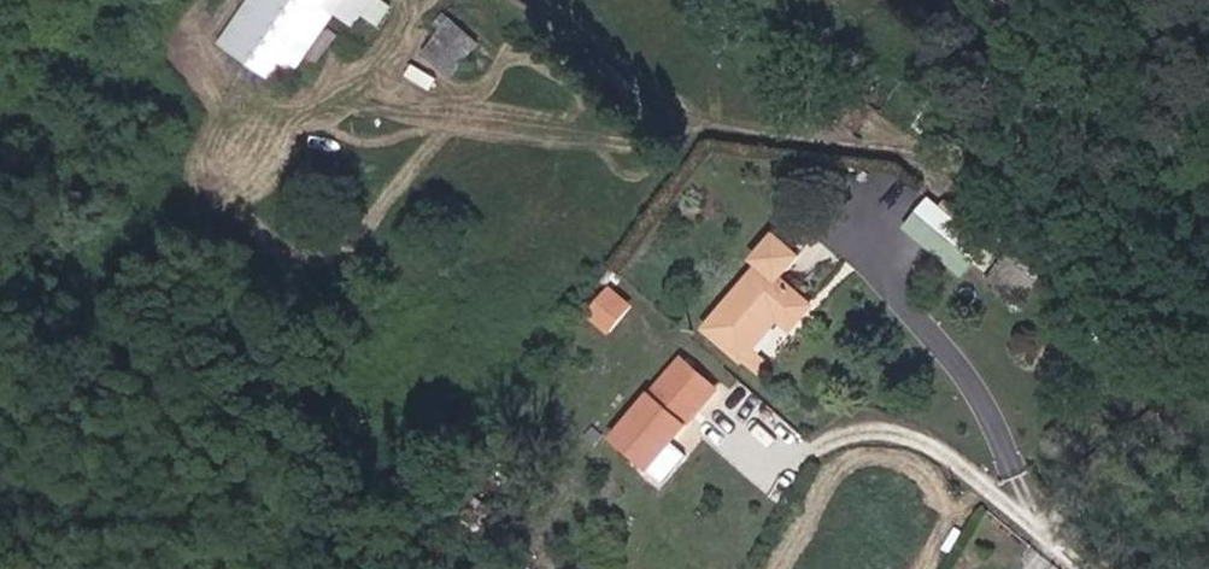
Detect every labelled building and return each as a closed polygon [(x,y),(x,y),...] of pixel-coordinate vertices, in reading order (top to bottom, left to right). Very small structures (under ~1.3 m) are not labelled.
[(354,38),(370,13),(374,6),(366,0),(256,0),(220,53),(281,97),(332,23),(354,38)] [(391,17),(374,6),(370,13),(385,25),(391,17)] [(354,38),(370,48),(385,25),(370,13),(354,38)] [(453,13),(424,48),(454,74),(484,39),(453,13)] [(955,190),(928,222),(981,267),(1009,235),(955,190)] [(760,271),(728,307),(759,331),(766,320),(784,291),(760,271)] [(589,311),(614,332),(638,302),(614,282),(589,311)] [(805,309),(784,291),(766,320),(785,334),(805,309)] [(759,331),(728,307),(705,335),(736,362),(759,331)] [(670,363),(639,402),(678,432),(710,397),(670,363)] [(606,442),(640,474),(678,432),(639,402),(606,442)]
